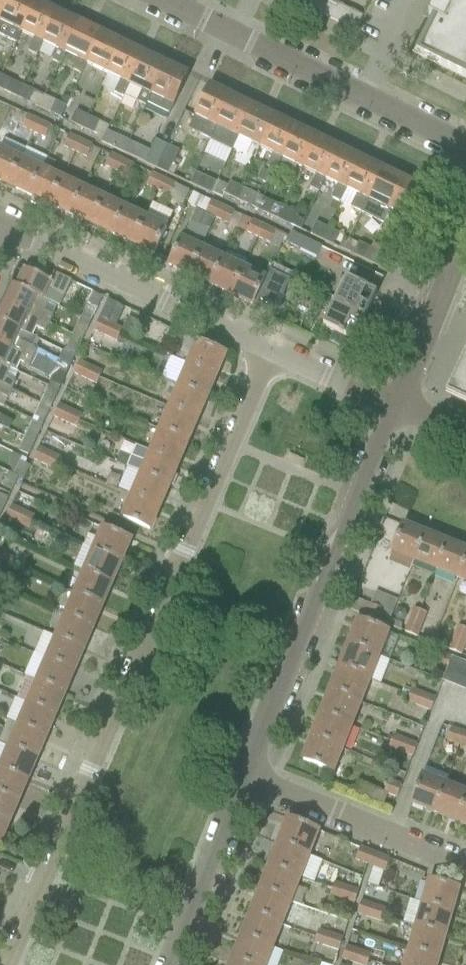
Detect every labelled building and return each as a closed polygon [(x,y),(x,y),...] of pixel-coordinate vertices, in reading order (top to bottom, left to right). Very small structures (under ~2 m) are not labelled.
[(21,33),(36,2),(35,2),(34,5),(25,0),(10,0),(0,21),(0,36),(16,44),(21,33)] [(10,0),(0,0),(0,21),(10,0)] [(363,17),(338,5),(340,0),(305,0),(302,6),(355,32),(363,17)] [(443,2),(439,0),(433,0),(425,17),(433,21),(417,54),(411,51),(411,52),(465,79),(465,0),(444,0),(443,2)] [(36,56),(42,44),(58,12),(57,12),(56,15),(46,11),(48,8),(36,2),(21,33),(34,39),(27,52),(36,56)] [(59,65),(64,54),(79,23),(79,22),(77,26),(68,21),(69,18),(58,12),(42,44),(55,50),(50,61),(59,65)] [(80,76),(86,65),(101,33),(100,33),(99,36),(90,32),(91,29),(79,23),(64,54),(77,60),(72,71),(80,76)] [(86,65),(107,75),(122,44),(122,43),(121,46),(111,42),(113,39),(101,33),(86,65)] [(123,97),(124,95),(144,54),(142,57),(133,53),(135,50),(122,44),(107,75),(120,81),(114,93),(123,97)] [(146,106),(147,103),(166,64),(165,64),(164,67),(155,63),(156,60),(144,54),(124,95),(146,106)] [(166,64),(147,103),(169,114),(186,78),(176,74),(178,70),(166,64)] [(7,93),(13,82),(0,76),(0,77),(0,90),(7,93)] [(210,85),(188,129),(210,140),(230,99),(221,94),(222,91),(210,85)] [(32,91),(27,103),(38,108),(44,96),(32,91)] [(44,96),(38,108),(50,113),(56,102),(44,96)] [(210,140),(232,150),(251,109),(242,105),(244,102),(231,96),(230,99),(210,140)] [(251,144),(260,148),(273,120),(264,115),(266,112),(253,106),(251,109),(232,150),(245,157),(251,144)] [(71,122),(82,127),(88,115),(77,110),(71,122)] [(88,115),(82,127),(94,133),(100,121),(88,115)] [(27,116),(21,127),(33,133),(39,121),(27,116)] [(275,171),(281,158),(295,130),(286,126),(287,123),(274,117),(273,120),(260,148),(273,154),(267,167),(275,171)] [(39,121),(33,133),(45,138),(50,127),(39,121)] [(281,158),(303,169),(316,141),(307,136),(309,133),(296,127),(295,130),(281,158)] [(104,137),(101,143),(123,153),(129,142),(106,132),(104,137)] [(69,135),(63,147),(75,152),(80,141),(69,135)] [(318,192),(324,179),(338,151),(329,146),(330,143),(318,137),(316,141),(303,169),(317,175),(310,189),(318,192)] [(80,141),(75,152),(86,157),(92,146),(80,141)] [(139,147),(134,158),(157,169),(167,146),(156,141),(151,152),(139,147)] [(167,146),(157,169),(168,174),(179,151),(167,146)] [(340,203),(346,190),(360,161),(351,157),(352,154),(339,148),(338,151),(324,179),(338,186),(332,199),(340,203)] [(8,186),(21,158),(0,149),(0,183),(8,186)] [(110,154),(105,166),(116,171),(122,160),(110,154)] [(8,186),(29,196),(42,168),(21,158),(8,186)] [(362,213),(368,200),(381,172),(372,167),(374,164),(361,158),(360,161),(346,190),(358,195),(352,208),(362,213)] [(122,160),(116,171),(128,177),(133,165),(122,160)] [(29,196),(49,206),(62,178),(42,168),(29,196)] [(381,172),(368,200),(362,213),(361,213),(375,220),(383,224),(389,211),(403,182),(394,178),(395,175),(383,169),(381,172)] [(195,173),(190,184),(202,190),(207,178),(195,173)] [(151,174),(146,185),(158,191),(163,179),(151,174)] [(49,206),(70,216),(83,187),(62,178),(49,206)] [(163,179),(158,191),(169,196),(175,185),(163,179)] [(404,179),(403,182),(389,211),(412,222),(427,190),(426,190),(424,193),(415,189),(417,185),(404,179)] [(230,183),(224,194),(235,199),(240,188),(230,183)] [(70,216),(91,225),(104,197),(83,187),(70,216)] [(240,188),(235,199),(248,205),(254,194),(240,188)] [(193,193),(188,205),(205,212),(216,218),(222,206),(193,193)] [(91,225),(112,235),(125,207),(104,197),(91,225)] [(145,217),(132,245),(154,255),(162,237),(167,227),(173,213),(152,203),(145,217)] [(273,203),(267,214),(278,220),(284,208),(273,203)] [(222,206),(216,218),(229,224),(235,212),(222,206)] [(112,235),(132,245),(145,217),(125,207),(112,235)] [(284,208),(278,220),(291,226),(296,214),(284,208)] [(252,220),(246,232),(258,237),(263,226),(252,220)] [(190,221),(182,238),(202,248),(210,231),(190,221)] [(310,236),(321,241),(328,228),(317,223),(310,236)] [(263,226),(258,237),(270,243),(275,231),(263,226)] [(328,228),(321,241),(334,247),(340,233),(328,228)] [(290,234),(286,243),(316,258),(316,257),(317,256),(321,247),(293,234),(292,233),(291,233),(290,234)] [(168,266),(189,276),(202,248),(182,238),(181,238),(168,266)] [(354,256),(365,261),(370,250),(359,244),(354,256)] [(189,276),(210,286),(223,257),(202,248),(189,276)] [(370,250),(365,261),(388,272),(393,260),(370,250)] [(210,286),(230,295),(244,267),(223,257),(210,286)] [(252,305),(253,303),(265,277),(244,267),(230,295),(252,305)] [(23,270),(15,287),(43,300),(47,290),(63,298),(70,282),(53,274),(50,282),(23,270)] [(265,277),(253,303),(274,313),(289,280),(269,271),(266,278),(265,277)] [(346,279),(334,303),(365,318),(377,294),(346,279)] [(10,284),(2,302),(49,324),(53,316),(44,312),(48,303),(43,300),(15,287),(10,284)] [(93,292),(86,307),(96,311),(102,298),(103,297),(93,292)] [(0,305),(0,322),(32,337),(36,328),(45,332),(49,324),(2,302),(0,305)] [(365,318),(334,303),(323,327),(353,342),(365,318)] [(96,326),(93,331),(105,336),(110,325),(99,319),(96,326)] [(32,357),(33,358),(37,350),(33,348),(37,339),(32,337),(0,322),(0,342),(32,357)] [(79,322),(73,335),(82,340),(88,326),(79,322)] [(110,325),(105,336),(116,342),(119,336),(122,330),(110,325)] [(73,335),(67,348),(76,353),(82,340),(73,335)] [(189,339),(180,362),(188,365),(215,377),(225,355),(198,343),(189,339)] [(16,371),(20,362),(29,366),(33,358),(0,342),(0,364),(16,371)] [(62,352),(55,369),(57,370),(66,374),(74,357),(62,352)] [(465,406),(465,354),(446,396),(465,406)] [(75,369),(73,374),(85,379),(90,367),(79,362),(76,368),(75,369)] [(11,390),(15,382),(6,378),(10,369),(16,372),(16,371),(0,364),(0,385),(11,390)] [(188,365),(179,387),(206,399),(215,377),(188,365)] [(48,366),(44,376),(52,379),(51,382),(61,387),(66,374),(57,370),(55,369),(50,367),(48,366)] [(90,367),(85,379),(96,384),(99,378),(102,372),(90,367)] [(7,399),(11,390),(0,385),(0,395),(7,399)] [(179,387),(170,409),(196,420),(206,399),(179,387)] [(47,391),(40,404),(50,408),(56,395),(47,391)] [(35,416),(35,417),(44,421),(50,408),(40,404),(35,415),(35,416)] [(55,412),(53,417),(64,423),(70,410),(59,405),(58,405),(56,411),(55,412)] [(170,409),(160,431),(187,442),(196,420),(170,409)] [(70,410),(64,423),(76,428),(79,422),(82,416),(70,410)] [(30,426),(24,439),(34,443),(40,430),(30,426)] [(160,431),(151,453),(178,464),(187,442),(160,431)] [(24,439),(19,451),(28,455),(34,443),(24,439)] [(136,446),(127,468),(168,486),(178,464),(151,453),(136,446)] [(35,455),(33,460),(44,465),(50,453),(38,448),(36,454),(35,455)] [(50,453),(44,465),(55,471),(58,465),(61,459),(50,453)] [(19,461),(13,474),(23,478),(29,466),(19,461)] [(127,468),(117,490),(132,496),(159,508),(168,486),(127,468)] [(8,474),(2,487),(5,488),(7,489),(11,491),(17,478),(8,474)] [(159,508),(132,496),(123,519),(149,530),(159,508)] [(8,513),(5,520),(17,525),(23,512),(11,506),(8,513)] [(23,512),(17,525),(28,531),(32,524),(35,517),(23,512)] [(392,552),(414,561),(425,535),(402,526),(392,552)] [(103,529),(93,551),(120,563),(129,540),(103,529)] [(414,561),(437,570),(447,544),(425,535),(414,561)] [(459,578),(465,560),(465,551),(447,544),(437,570),(459,578)] [(93,551),(84,573),(110,585),(120,563),(93,551)] [(0,561),(0,570),(8,574),(12,567),(15,561),(3,555),(0,561)] [(84,573),(74,595),(101,607),(110,585),(84,573)] [(74,595),(65,617),(92,628),(101,607),(74,595)] [(369,605),(365,616),(378,621),(387,625),(392,614),(382,611),(369,605)] [(414,608),(408,619),(422,625),(427,613),(420,610),(414,608)] [(65,617),(56,639),(82,650),(92,628),(65,617)] [(408,619),(403,631),(411,634),(417,637),(422,625),(408,619)] [(358,621),(349,644),(378,656),(387,632),(358,621)] [(453,637),(465,643),(465,629),(464,628),(458,625),(453,637)] [(43,633),(34,655),(46,660),(73,672),(82,650),(56,639),(43,633)] [(448,649),(455,652),(461,655),(465,644),(465,643),(453,637),(448,649)] [(378,656),(349,644),(340,668),(369,679),(378,656)] [(441,653),(435,666),(446,670),(451,657),(441,653)] [(25,676),(25,677),(26,678),(37,682),(63,694),(64,694),(73,672),(46,660),(34,655),(26,674),(25,676)] [(442,682),(453,686),(463,662),(452,657),(442,682)] [(464,691),(465,686),(465,663),(463,662),(453,686),(464,691)] [(340,668),(331,691),(360,702),(369,679),(340,668)] [(26,678),(17,700),(28,704),(54,716),(64,694),(63,694),(37,682),(26,678)] [(410,695),(407,702),(418,707),(423,693),(412,689),(410,695)] [(331,691),(322,714),(351,725),(360,702),(331,691)] [(423,693),(418,707),(430,711),(432,704),(435,697),(423,693)] [(7,721),(18,726),(28,704),(17,700),(14,698),(4,720),(7,721)] [(28,704),(18,726),(45,737),(54,716),(28,704)] [(322,714),(312,737),(341,749),(351,725),(322,714)] [(7,721),(3,730),(14,735),(18,726),(7,721)] [(0,737),(0,744),(9,748),(36,759),(45,737),(18,726),(14,735),(3,730),(0,737)] [(450,728),(446,740),(459,744),(463,732),(450,728)] [(391,741),(388,749),(400,753),(405,739),(393,735),(391,741)] [(341,749),(312,737),(303,761),(332,772),(341,749)] [(405,739),(400,753),(411,757),(414,750),(416,744),(405,739)] [(26,781),(36,759),(9,748),(0,744),(0,770),(26,781)] [(17,803),(26,781),(0,770),(0,796),(17,803)] [(411,804),(434,813),(444,787),(421,778),(411,804)] [(384,793),(396,797),(400,786),(388,782),(384,793)] [(456,821),(465,796),(465,795),(444,787),(434,813),(456,821)] [(7,824),(8,825),(17,803),(0,796),(0,821),(7,824)] [(465,825),(465,796),(456,821),(465,825)] [(287,820),(278,843),(307,855),(317,831),(287,820)] [(278,843),(269,866),(298,878),(307,855),(278,843)] [(354,860),(366,864),(371,852),(359,848),(354,860)] [(377,855),(372,867),(384,871),(389,859),(377,855)] [(269,866),(260,889),(289,901),(298,878),(269,866)] [(420,901),(420,903),(450,913),(457,889),(435,882),(430,881),(426,880),(420,901)] [(332,889),(330,896),(342,900),(346,887),(334,883),(332,889)] [(346,887),(342,900),(353,904),(356,897),(358,890),(346,887)] [(260,889),(251,913),(280,924),(289,901),(260,889)] [(357,914),(369,918),(373,905),(361,901),(357,914)] [(420,903),(413,926),(416,927),(444,935),(450,913),(420,903)] [(373,905),(369,918),(381,922),(383,916),(386,909),(373,905)] [(251,913),(242,936),(271,947),(280,924),(251,913)] [(413,926),(406,949),(410,950),(437,958),(444,935),(416,927),(413,926)] [(319,930),(314,942),(326,946),(331,934),(319,930)] [(331,934),(326,946),(338,950),(338,951),(340,944),(342,938),(331,934)] [(232,959),(248,964),(278,964),(283,952),(271,947),(242,936),(232,959)] [(344,954),(342,961),(355,964),(358,951),(346,947),(344,954)] [(402,964),(435,964),(437,958),(410,950),(406,949),(402,964)] [(355,964),(357,964),(368,964),(369,961),(371,954),(358,951),(355,964)]
